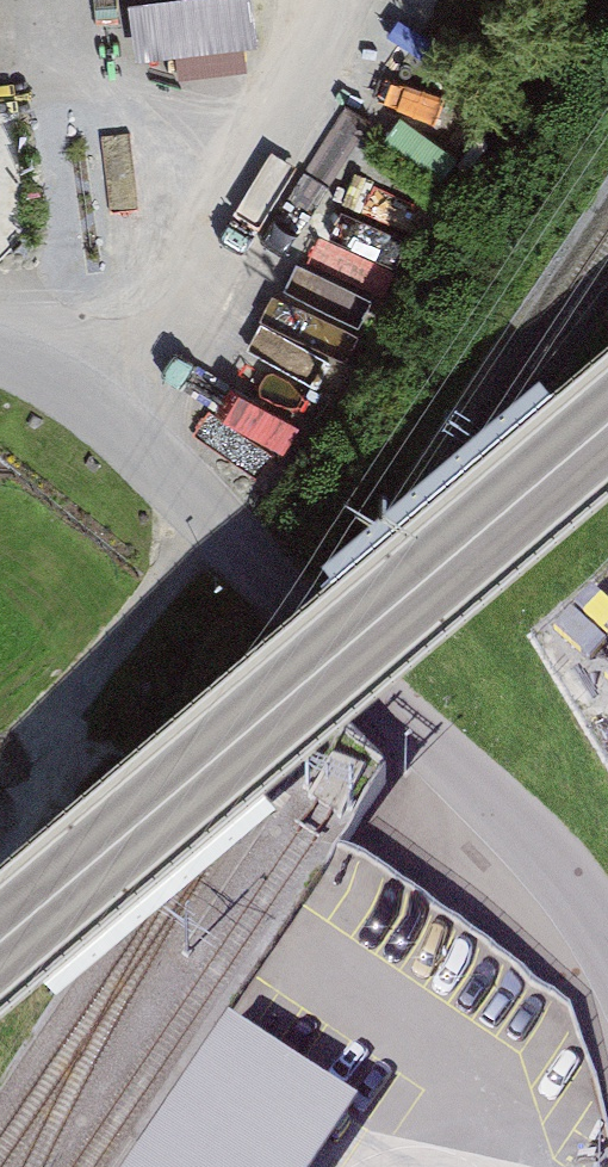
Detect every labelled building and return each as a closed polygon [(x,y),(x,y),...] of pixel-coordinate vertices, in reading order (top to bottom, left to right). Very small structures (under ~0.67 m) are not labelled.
[(153,49),(254,42),(251,0),(149,0),(153,49)] [(364,1095),(237,1011),(133,1166),(317,1166),(364,1095)]
